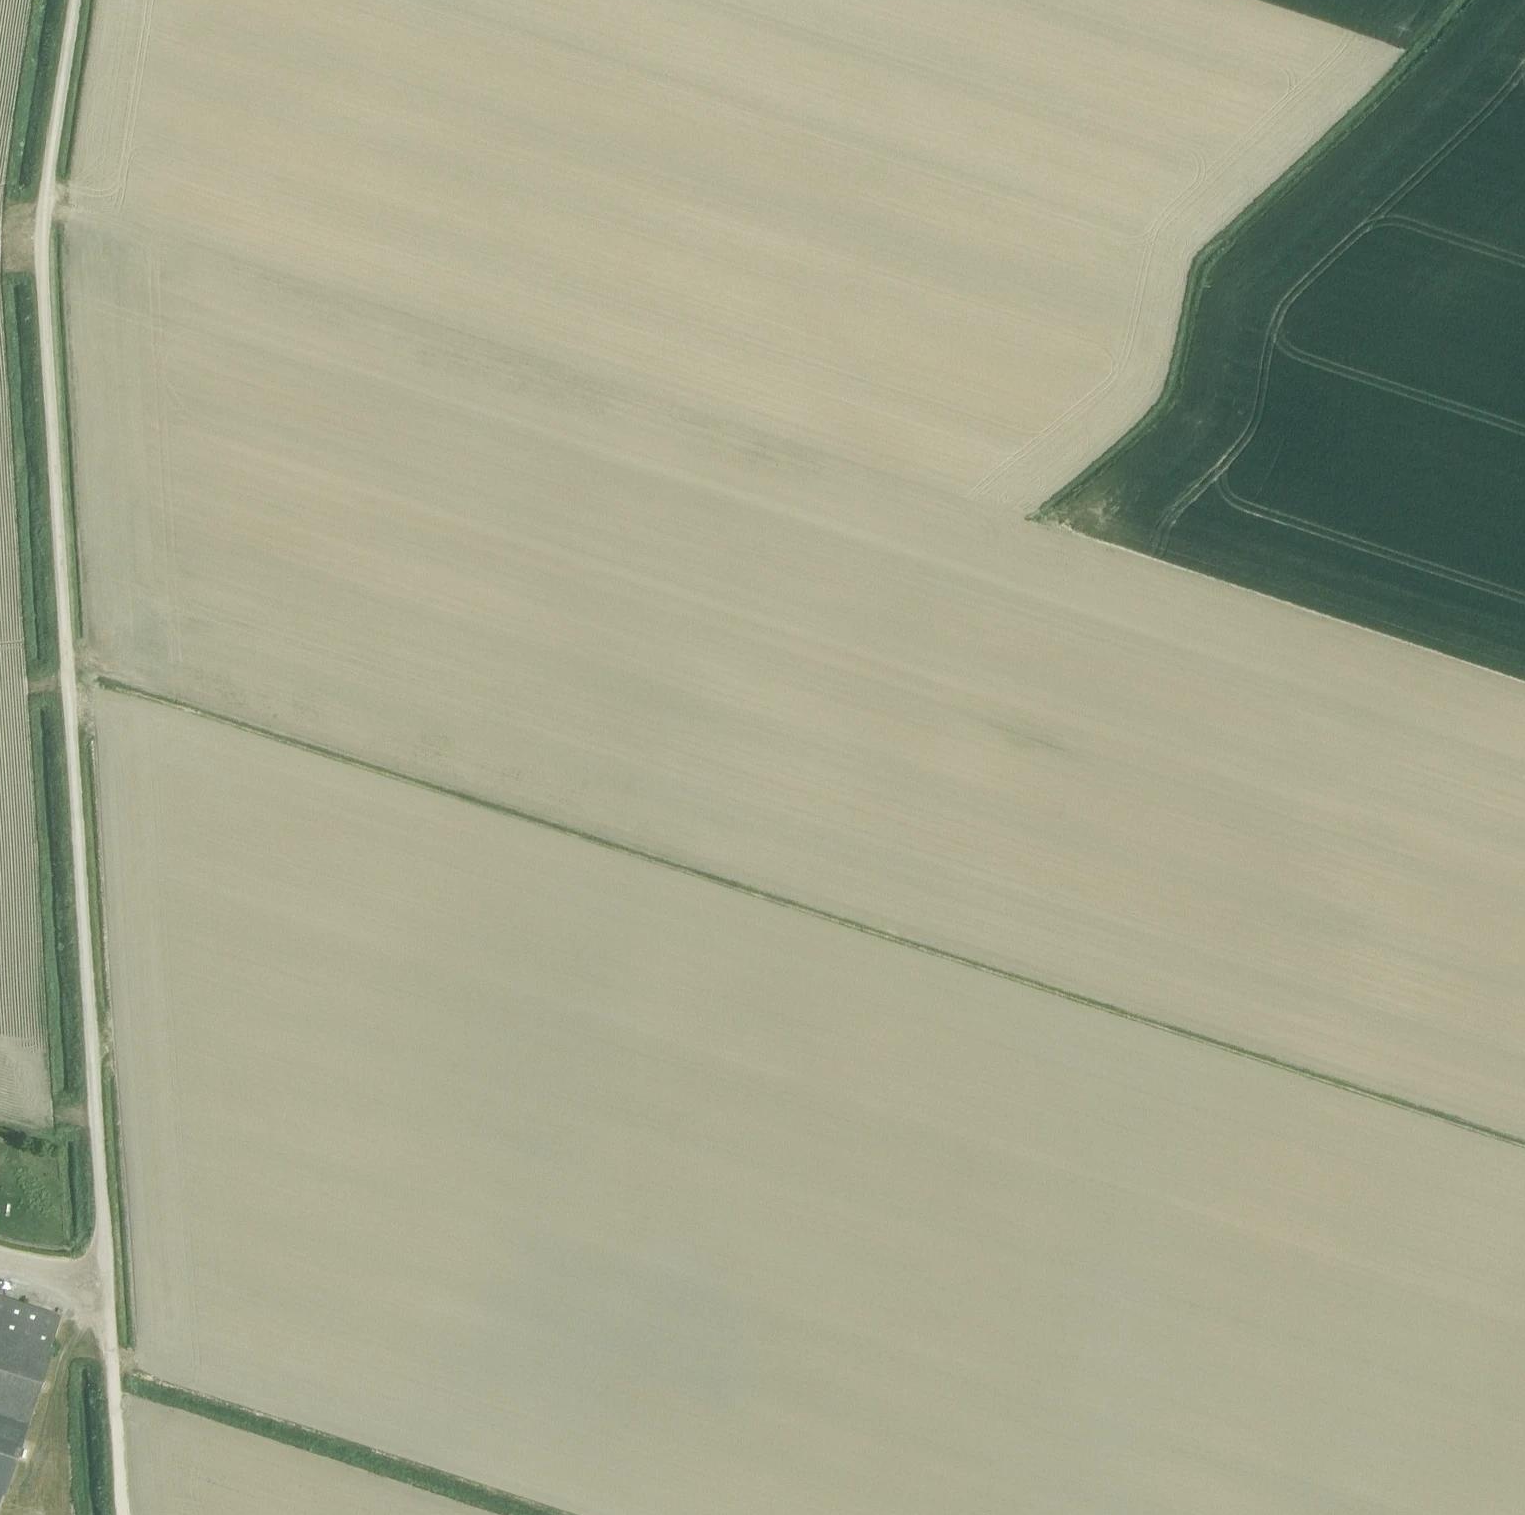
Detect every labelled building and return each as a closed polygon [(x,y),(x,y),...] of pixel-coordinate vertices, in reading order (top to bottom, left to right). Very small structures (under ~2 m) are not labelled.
[(61,1317),(0,1297),(0,1502),(26,1423),(61,1317)]
